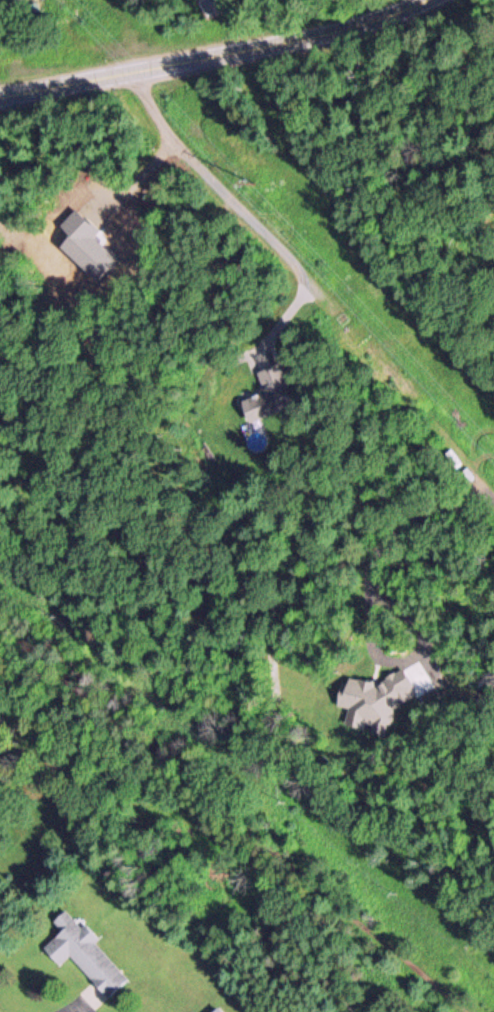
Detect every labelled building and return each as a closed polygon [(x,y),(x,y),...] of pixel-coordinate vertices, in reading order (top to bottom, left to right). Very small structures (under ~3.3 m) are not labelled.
[(253,419),(294,403),(278,361),(254,371),(262,391),(245,398),(253,419)] [(67,956),(105,998),(126,979),(93,942),(94,941),(65,908),(51,920),(60,930),(41,947),(57,965),(67,956)]
